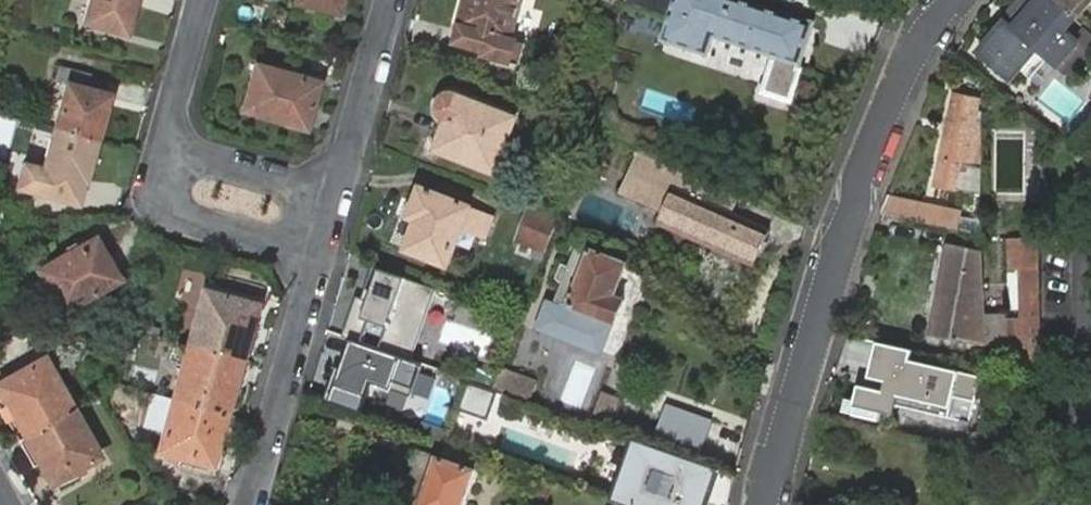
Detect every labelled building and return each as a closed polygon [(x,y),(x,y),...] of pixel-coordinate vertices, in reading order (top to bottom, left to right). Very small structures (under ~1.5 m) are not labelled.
[(134,0),(88,0),(82,21),(125,34),(134,0)] [(293,0),(335,12),(338,0),(293,0)] [(459,25),(511,40),(523,0),(466,0),(459,25)] [(617,8),(620,0),(592,0),(617,8)] [(676,0),(627,0),(626,3),(670,17),(676,0)] [(743,0),(676,0),(670,17),(663,39),(708,54),(714,35),(774,55),(761,94),(794,105),(807,65),(800,63),(814,23),(743,0)] [(1030,0),(1027,0),(1025,3),(1000,33),(983,52),(1012,77),(1016,73),(1025,63),(1039,46),(1067,72),(1078,72),(1090,57),(1090,32),(1089,31),(1079,42),(1062,29),(1030,0)] [(1054,1),(1073,17),(1078,20),(1090,5),(1090,0),(1056,0),(1054,1)] [(511,40),(459,25),(453,45),(481,54),(481,56),(510,65),(517,42),(511,40)] [(255,64),(241,109),(282,120),(304,126),(310,107),(317,81),(298,76),(287,72),(255,64)] [(65,83),(52,126),(95,137),(104,104),(107,95),(107,94),(85,87),(89,73),(59,65),(55,80),(65,83)] [(936,187),(981,197),(983,112),(977,111),(978,100),(955,95),(936,187)] [(498,112),(457,98),(457,97),(456,97),(455,97),(454,97),(453,97),(452,97),(451,97),(450,97),(449,97),(448,98),(447,98),(446,99),(445,99),(445,100),(444,101),(443,102),(442,104),(441,105),(441,106),(441,107),(441,108),(441,110),(441,111),(441,112),(441,113),(442,114),(443,114),(442,116),(443,116),(444,117),(445,118),(446,119),(447,120),(448,120),(449,121),(444,134),(439,146),(438,149),(496,171),(516,118),(498,112)] [(95,137),(52,126),(40,168),(24,163),(18,180),(52,188),(56,173),(82,180),(95,137)] [(725,210),(734,191),(640,150),(621,192),(664,211),(659,223),(755,265),(771,230),(733,213),(725,210)] [(472,208),(424,190),(419,203),(417,208),(416,210),(424,213),(411,249),(431,258),(434,249),(451,257),(449,265),(450,265),(464,228),(487,237),(495,217),(472,208)] [(741,194),(734,191),(725,210),(733,213),(741,194)] [(888,201),(882,213),(958,229),(960,215),(888,201)] [(529,210),(518,241),(547,251),(552,237),(558,222),(533,212),(529,210)] [(981,219),(960,215),(958,229),(981,233),(981,219)] [(36,269),(60,310),(117,278),(95,239),(94,237),(92,237),(76,246),(66,252),(36,269)] [(1025,364),(1043,364),(1039,237),(1010,238),(1011,268),(1022,267),(1024,335),(1017,335),(1018,351),(1025,351),(1025,364)] [(949,243),(933,336),(987,345),(1010,345),(1009,313),(985,314),(982,250),(949,243)] [(613,296),(626,265),(591,252),(578,246),(556,302),(547,298),(535,329),(603,354),(606,346),(624,300),(613,296)] [(437,288),(380,269),(369,301),(356,297),(343,336),(353,341),(413,360),(437,288)] [(201,289),(186,344),(236,357),(246,360),(247,357),(237,354),(245,324),(248,325),(254,304),(254,303),(201,289)] [(245,324),(237,354),(247,357),(255,327),(248,325),(245,324)] [(423,365),(353,341),(343,369),(336,367),(324,401),(362,414),(373,383),(412,397),(423,365)] [(915,350),(877,341),(868,378),(887,382),(885,392),(861,387),(856,408),(895,417),(897,406),(972,423),(983,377),(913,360),(915,350)] [(236,357),(186,344),(171,398),(224,413),(226,406),(229,394),(226,393),(235,360),(245,363),(246,360),(236,357)] [(72,409),(61,390),(50,370),(43,357),(0,382),(0,396),(5,405),(10,403),(27,434),(72,409)] [(245,363),(235,360),(226,393),(229,394),(236,396),(245,363)] [(503,394),(530,403),(538,383),(501,370),(493,390),(503,394)] [(493,390),(465,380),(448,426),(487,440),(503,394),(493,390)] [(593,414),(611,420),(619,397),(601,390),(593,414)] [(216,442),(224,413),(171,398),(157,450),(181,456),(187,458),(188,458),(210,464),(215,447),(216,442)] [(714,420),(668,403),(655,438),(701,454),(714,420)] [(99,456),(72,409),(27,434),(42,460),(38,462),(50,483),(55,480),(74,470),(81,466),(99,456)] [(636,439),(614,500),(627,504),(708,504),(721,469),(636,439)] [(224,444),(216,442),(215,447),(210,464),(188,458),(186,466),(216,474),(224,444)] [(475,469),(480,453),(447,442),(442,457),(475,469)] [(475,469),(448,460),(447,459),(431,504),(477,504),(488,473),(478,470),(475,469)] [(529,504),(532,504),(548,504),(550,484),(531,482),(529,504)]
